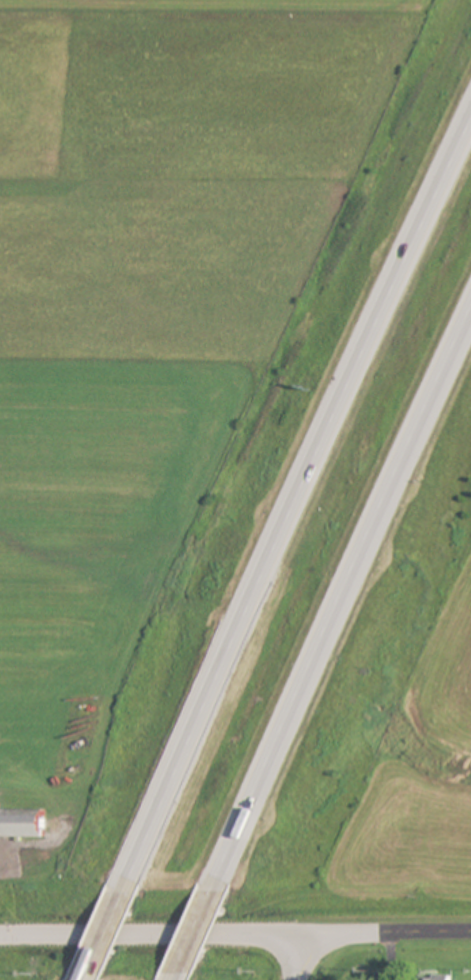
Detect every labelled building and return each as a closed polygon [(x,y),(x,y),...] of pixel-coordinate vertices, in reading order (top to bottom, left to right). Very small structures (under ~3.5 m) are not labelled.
[(47,809),(2,809),(2,837),(47,837),(47,809)]
